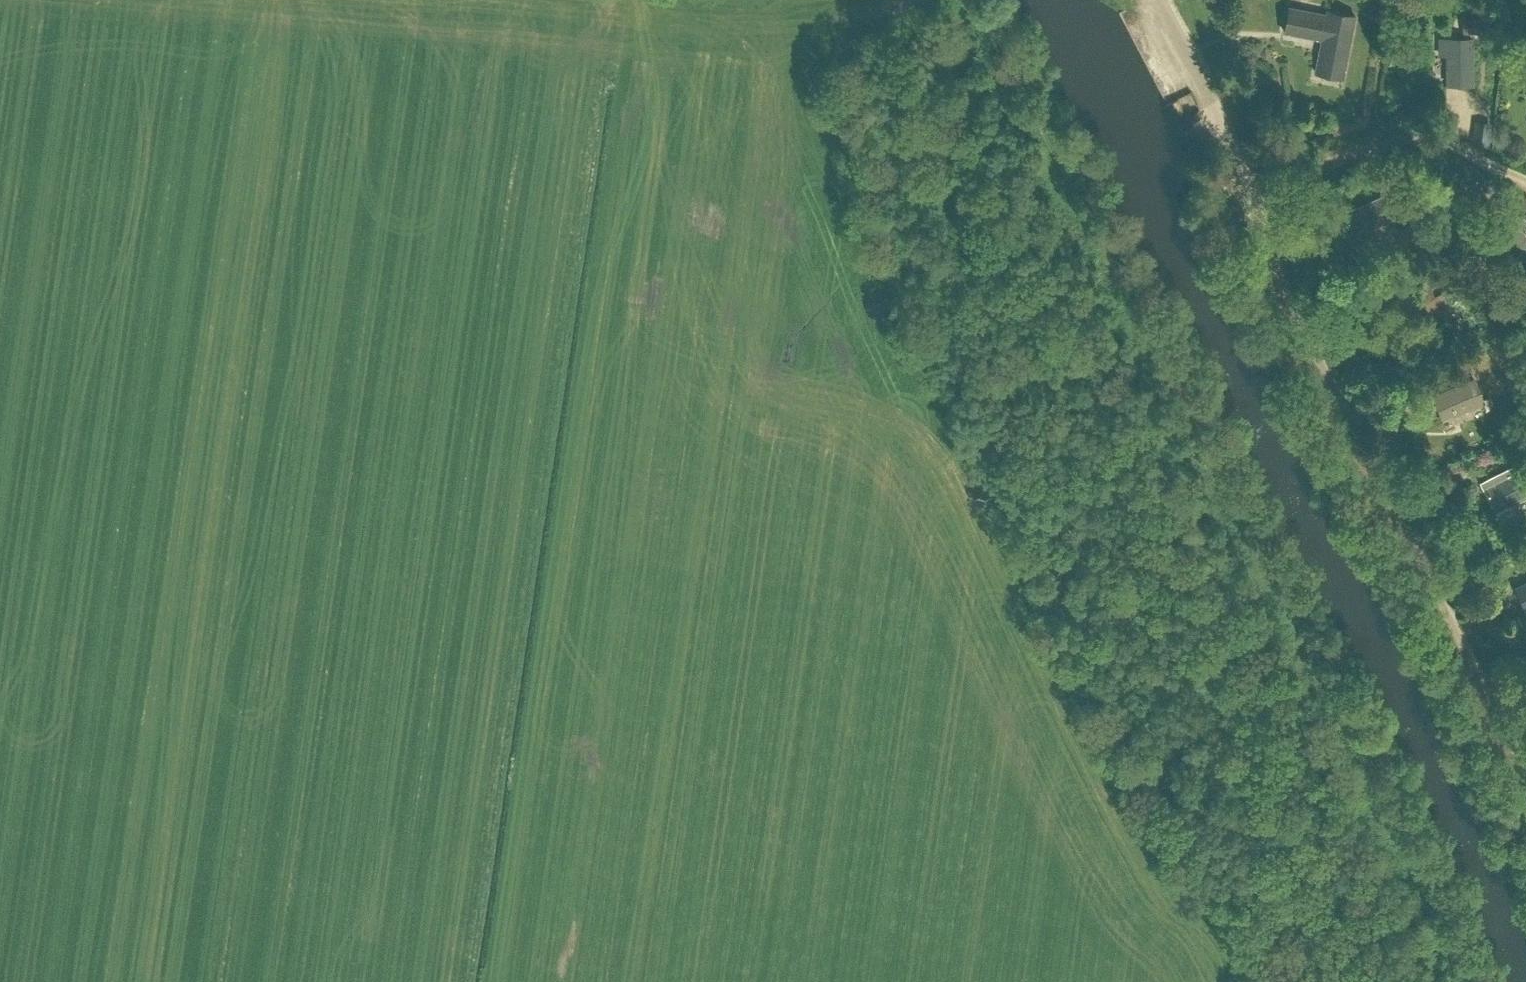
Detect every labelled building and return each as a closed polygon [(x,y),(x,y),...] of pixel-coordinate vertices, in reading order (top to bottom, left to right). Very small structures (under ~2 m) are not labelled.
[(1324,13),(1286,5),(1281,29),(1319,37),(1312,71),(1340,76),(1353,14),(1325,8),(1324,13)] [(1462,17),(1462,32),(1479,32),(1479,17),(1462,17)] [(1445,82),(1471,82),(1471,37),(1454,37),(1454,42),(1445,43),(1445,82)] [(1511,49),(1516,58),(1525,52),(1525,46),(1524,41),(1511,49)] [(1394,96),(1386,101),(1393,111),(1400,106),(1394,96)] [(1476,116),(1473,141),(1491,143),(1494,119),(1476,116)] [(1393,230),(1396,229),(1379,192),(1340,210),(1352,237),(1374,227),(1379,237),(1393,230)] [(1498,194),(1493,205),(1511,212),(1501,238),(1524,247),(1525,243),(1525,199),(1520,197),(1518,202),(1498,194)] [(1408,224),(1397,229),(1404,246),(1416,240),(1408,224)] [(1431,392),(1439,412),(1442,420),(1482,404),(1472,376),(1431,392)] [(1491,505),(1495,512),(1525,496),(1525,479),(1516,460),(1478,479),(1491,505)] [(1525,611),(1525,581),(1514,587),(1525,611)]
